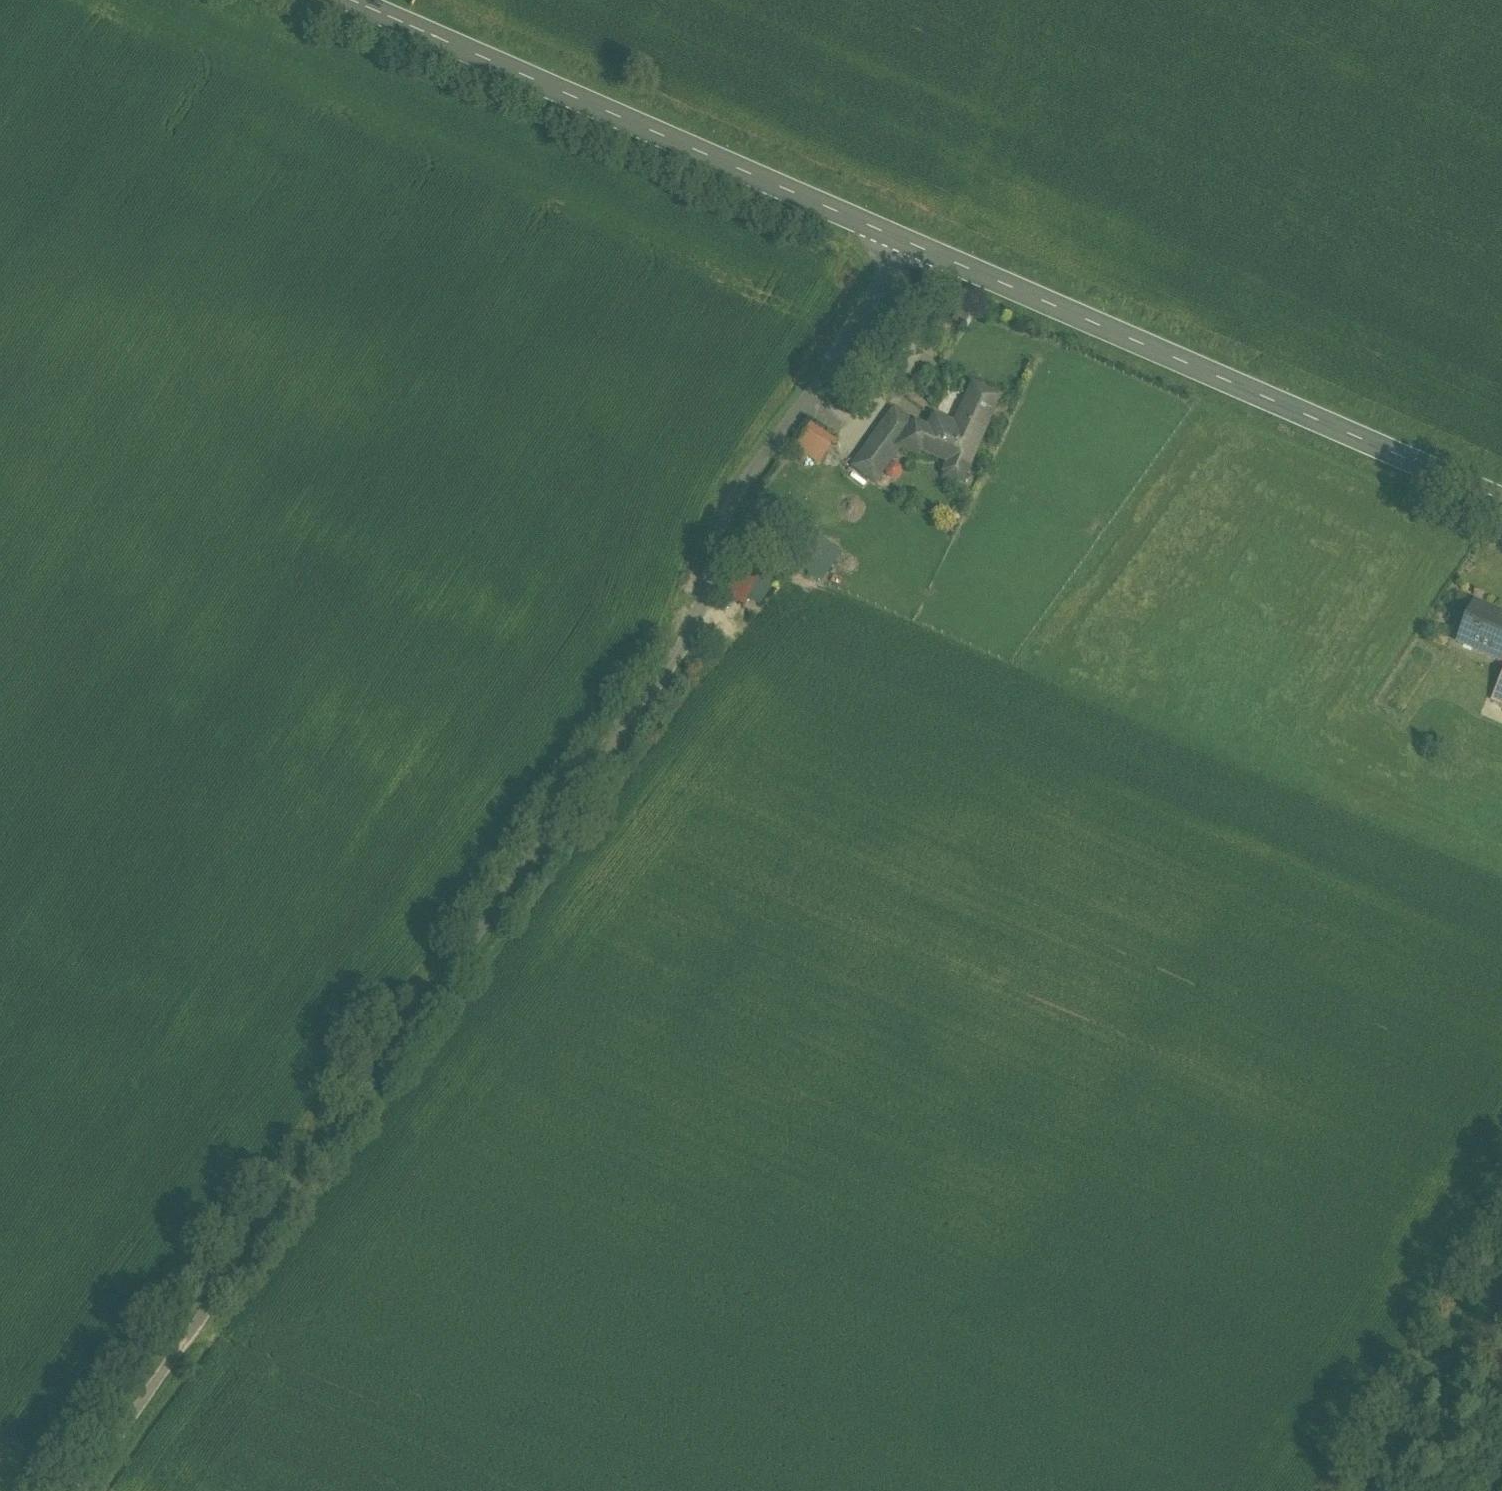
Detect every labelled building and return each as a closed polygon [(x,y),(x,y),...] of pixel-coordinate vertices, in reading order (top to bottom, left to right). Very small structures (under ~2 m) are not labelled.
[(977,378),(952,364),(918,423),(942,437),(977,378)] [(818,466),(836,442),(812,423),(794,447),(818,466)] [(780,559),(825,584),(843,551),(798,526),(780,559)] [(721,600),(742,611),(749,599),(762,606),(775,583),(741,564),(721,600)] [(1491,618),(1438,598),(1424,635),(1477,655),(1491,618)] [(1470,657),(1453,697),(1498,717),(1501,708),(1501,671),(1470,657)]
